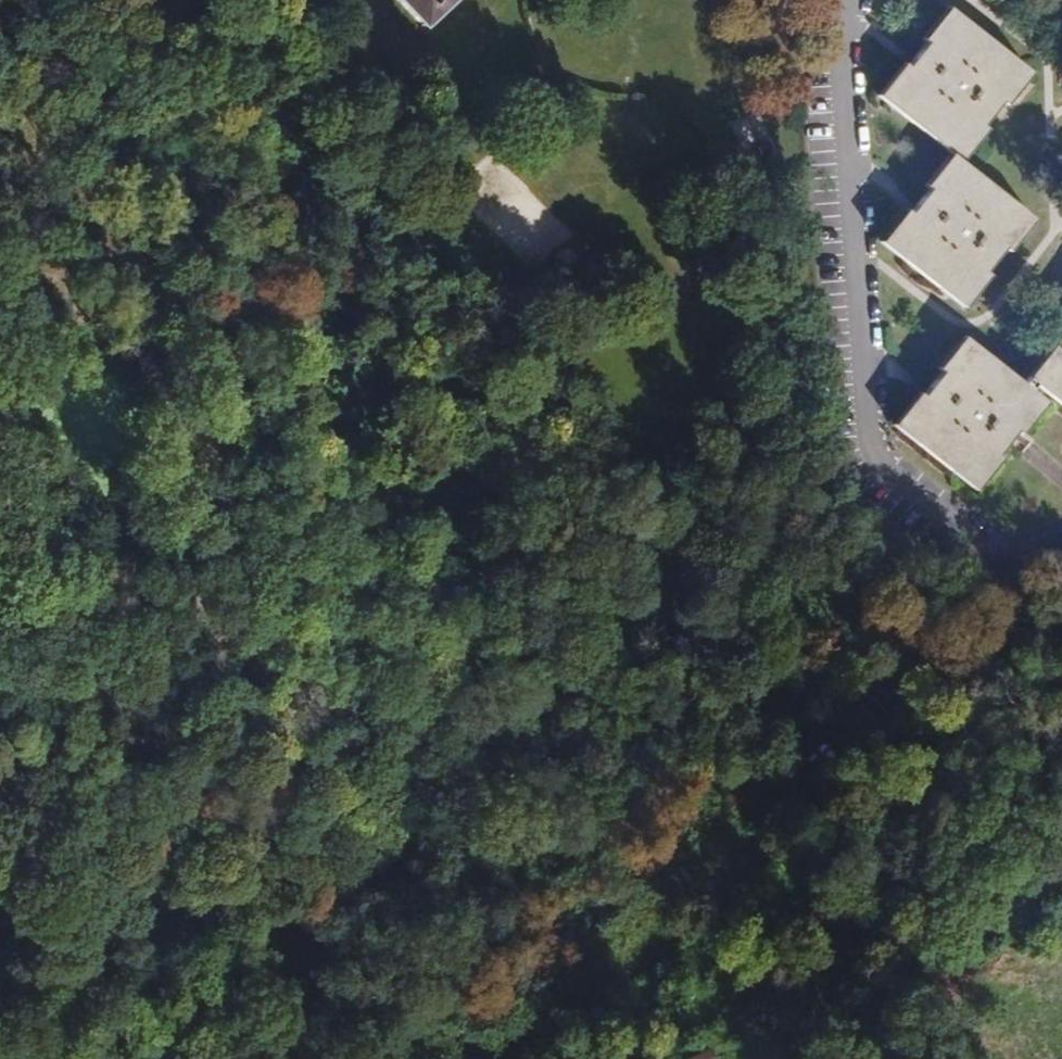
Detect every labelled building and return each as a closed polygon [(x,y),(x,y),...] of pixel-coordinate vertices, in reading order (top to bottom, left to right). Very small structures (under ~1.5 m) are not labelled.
[(426,13),(439,0),(414,0),(426,13)] [(954,156),(885,246),(961,304),(1031,214),(957,157),(1027,67),(950,9),(881,100),(954,156)] [(503,240),(538,269),(571,231),(536,202),(503,240)] [(899,430),(952,471),(971,488),(991,465),(1044,397),(968,339),(899,430)] [(1032,379),(1061,401),(1061,341),(1032,379)]
